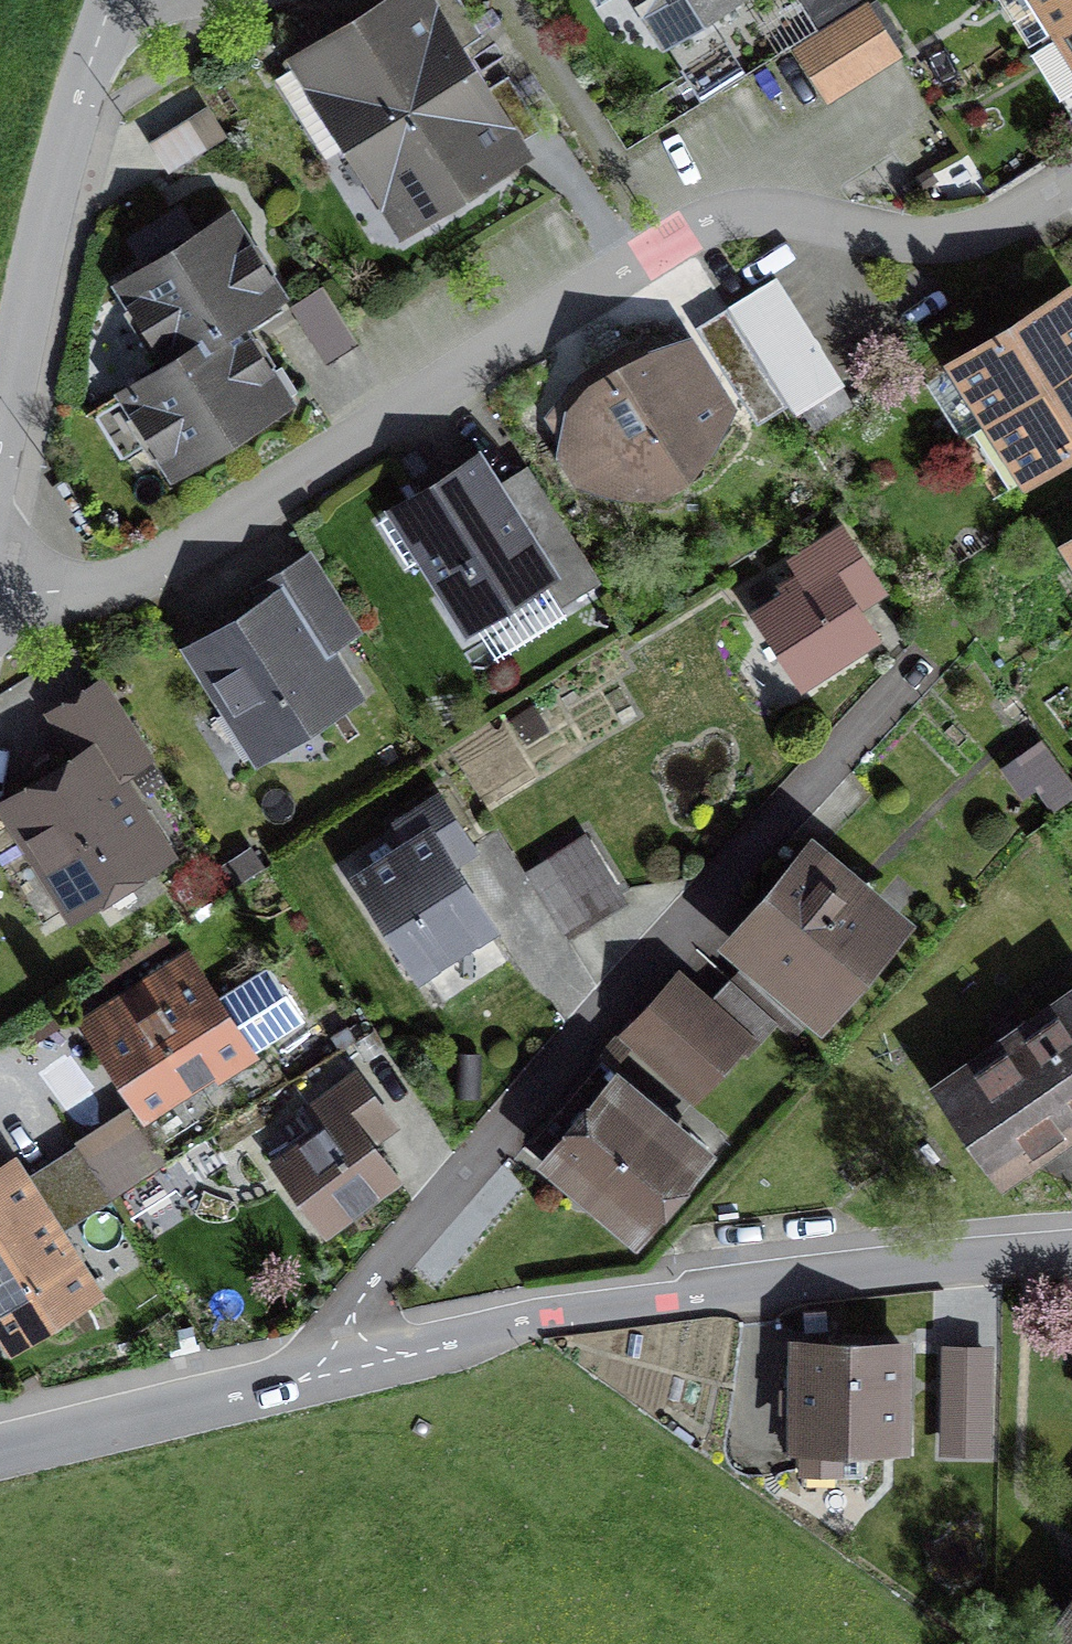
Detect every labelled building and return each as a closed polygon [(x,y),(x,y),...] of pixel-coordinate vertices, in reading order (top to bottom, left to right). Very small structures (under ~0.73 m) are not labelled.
[(354,141),(466,72),(455,53),(482,36),(460,0),(424,0),(422,1),(421,0),(394,0),(302,57),(354,141)] [(653,23),(690,0),(638,0),(653,23)] [(1060,29),(1071,21),(1071,0),(1042,0),(1060,29)] [(867,5),(796,50),(823,92),(894,47),(867,5)] [(1060,29),(1063,33),(1037,50),(1066,96),(1071,92),(1071,21),(1060,29)] [(479,92),(466,72),(354,141),(407,226),(520,156),(514,146),(541,129),(507,75),(479,92)] [(173,362),(235,324),(277,298),(227,218),(124,282),(173,362)] [(334,274),(299,284),(319,348),(353,338),(334,274)] [(726,310),(787,405),(793,414),(802,409),(814,428),(853,403),(774,280),(726,310)] [(991,420),(1071,369),(1071,297),(1069,292),(955,363),(991,420)] [(787,405),(726,310),(698,328),(759,423),(787,405)] [(235,324),(173,362),(127,390),(176,470),(284,403),(235,324)] [(607,364),(587,377),(564,403),(615,483),(619,487),(624,486),(650,480),(676,462),(677,463),(689,456),(720,412),(722,408),(721,404),(689,354),(684,351),(679,350),(637,365),(615,378),(607,364)] [(991,420),(1026,477),(1071,448),(1071,369),(991,420)] [(399,508),(380,520),(408,566),(427,553),(472,625),(559,571),(574,596),(598,581),(525,465),(490,487),(473,460),(398,507),(399,508)] [(790,593),(759,613),(802,681),(875,635),(838,577),(861,563),(841,530),(793,560),(802,575),(786,585),(790,593)] [(268,605),(200,648),(263,748),(347,696),(328,665),(331,648),(357,632),(307,555),(256,587),(268,605)] [(81,760),(10,805),(75,907),(160,854),(141,824),(144,805),(128,804),(114,782),(150,759),(99,680),(49,711),(81,760)] [(1005,766),(1025,793),(1036,785),(1052,807),(1071,793),(1071,786),(1039,741),(1005,766)] [(356,877),(419,975),(495,927),(444,846),(466,832),(442,795),(395,824),(408,844),(356,877)] [(586,838),(528,874),(564,931),(622,895),(586,838)] [(820,1006),(890,925),(812,858),(743,939),(820,1006)] [(128,1026),(100,1044),(146,1115),(215,1070),(217,1075),(303,1019),(268,965),(217,999),(188,955),(113,1004),(128,1026)] [(752,957),(730,980),(775,1023),(792,1038),(814,1014),(752,957)] [(745,1055),(775,1023),(730,980),(699,1013),(669,985),(636,1020),(706,1085),(740,1049),(745,1055)] [(939,1095),(997,1177),(1071,1124),(1071,1002),(939,1095)] [(627,1078),(603,1057),(534,1136),(635,1222),(693,1154),(618,1090),(627,1078)] [(325,1128),(276,1164),(326,1230),(397,1176),(360,1128),(383,1111),(356,1075),(311,1109),(325,1128)] [(129,1109),(77,1142),(112,1196),(164,1162),(129,1109)] [(11,1340),(93,1288),(13,1164),(0,1172),(0,1322),(11,1340)] [(901,1347),(799,1345),(798,1441),(801,1441),(801,1469),(856,1470),(856,1443),(900,1443),(901,1347)] [(986,1444),(988,1355),(947,1355),(945,1444),(986,1444)] [(1052,1638),(1060,1643),(1071,1643),(1071,1609),(1052,1638)]
